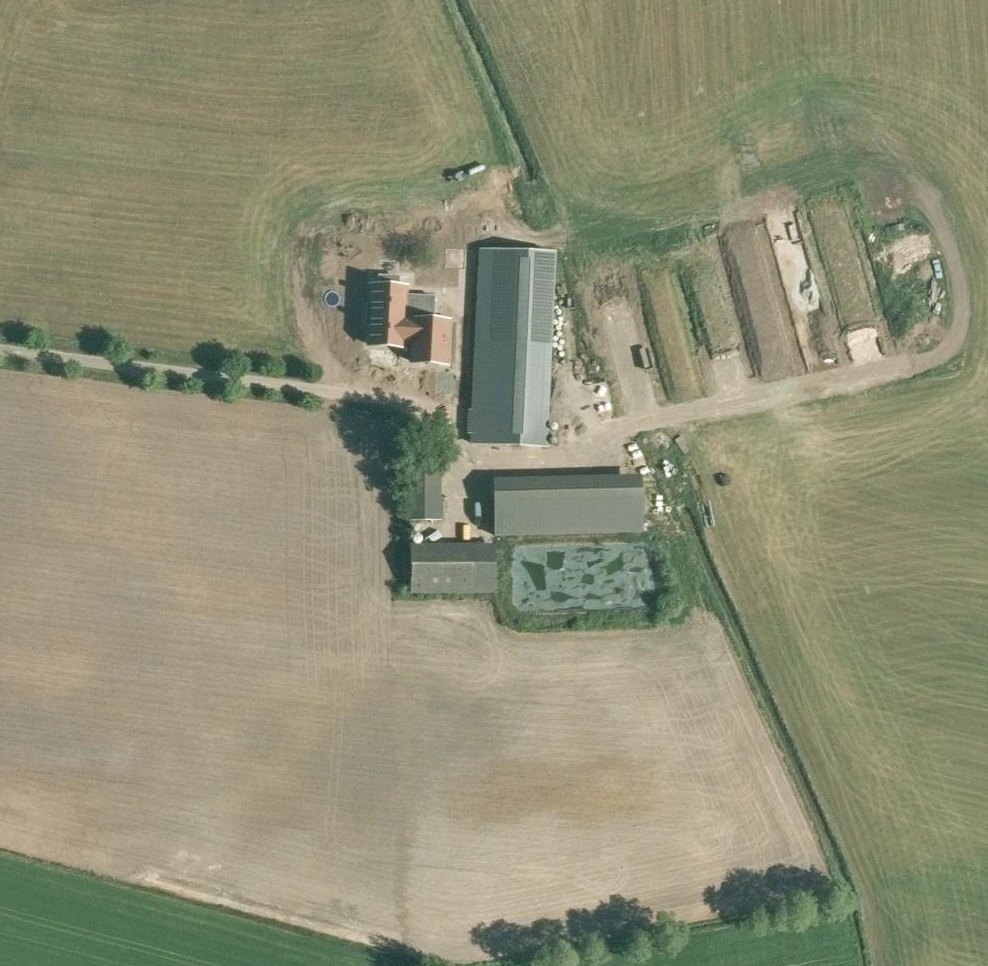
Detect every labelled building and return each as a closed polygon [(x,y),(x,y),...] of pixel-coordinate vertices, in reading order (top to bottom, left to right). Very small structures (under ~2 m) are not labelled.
[(546,447),(551,325),(544,325),(547,270),(534,252),(481,250),(472,443),(546,447)] [(360,318),(360,338),(364,338),(363,361),(401,362),(401,356),(412,356),(412,379),(446,380),(447,336),(433,336),(434,307),(403,307),(404,296),(394,296),(394,285),(374,284),(374,295),(365,295),(364,318),(360,318)] [(441,519),(441,441),(410,441),(409,519),(441,519)] [(642,491),(493,494),(494,535),(643,532),(642,491)] [(495,593),(495,544),(475,543),(409,544),(410,594),(475,593),(495,593)]
